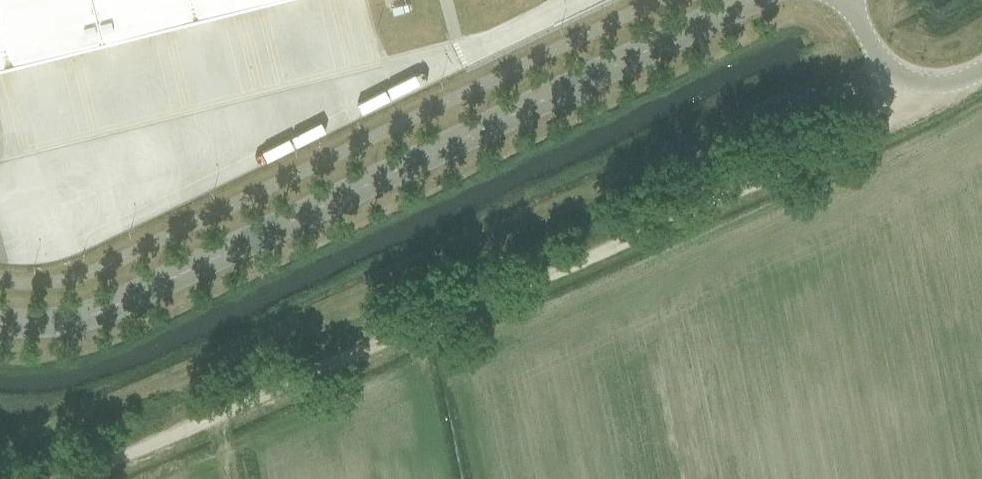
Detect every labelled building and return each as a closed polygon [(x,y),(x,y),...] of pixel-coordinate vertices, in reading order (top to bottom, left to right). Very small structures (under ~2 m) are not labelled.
[(234,0),(0,0),(0,59),(234,0)]
